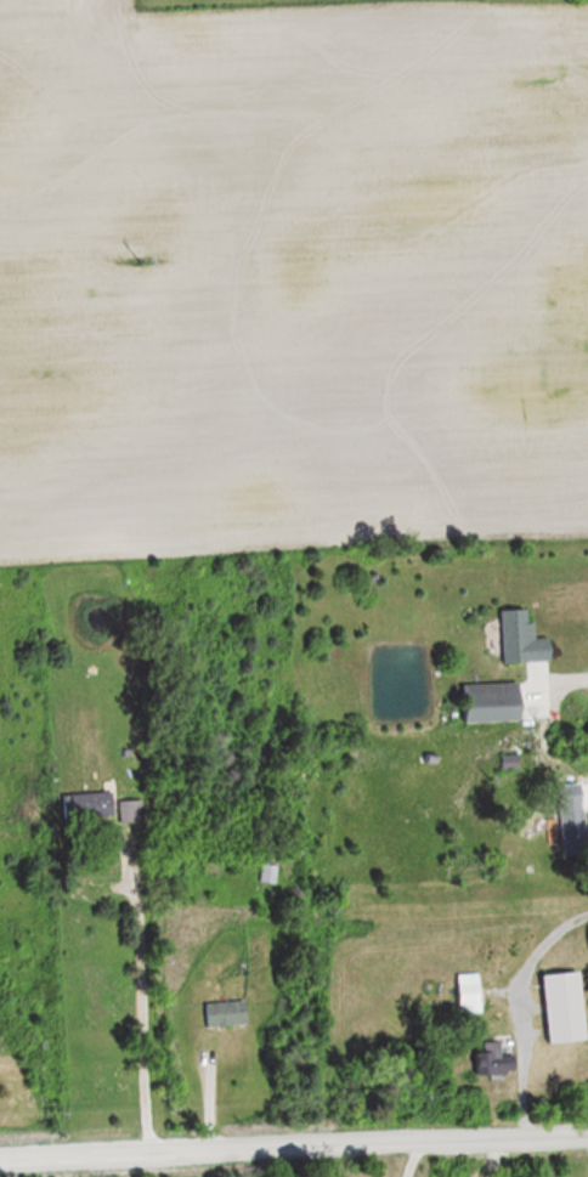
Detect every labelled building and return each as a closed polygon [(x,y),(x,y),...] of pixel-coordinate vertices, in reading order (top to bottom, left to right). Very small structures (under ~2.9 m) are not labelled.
[(504,611),(506,664),(558,661),(557,639),(539,640),(537,609),(504,611)] [(466,723),(529,721),(528,684),(465,685),(466,723)] [(64,794),(64,820),(119,820),(119,794),(64,794)] [(587,856),(587,812),(563,813),(565,857),(587,856)] [(261,881),(275,884),(278,868),(265,864),(261,881)] [(587,1042),(587,997),(586,973),(547,976),(553,1045),(587,1042)] [(462,984),(462,1008),(484,1008),(484,984),(462,984)] [(250,1026),(250,1002),(207,1002),(207,1027),(250,1026)] [(501,1041),(479,1046),(488,1080),(510,1075),(501,1041)]
